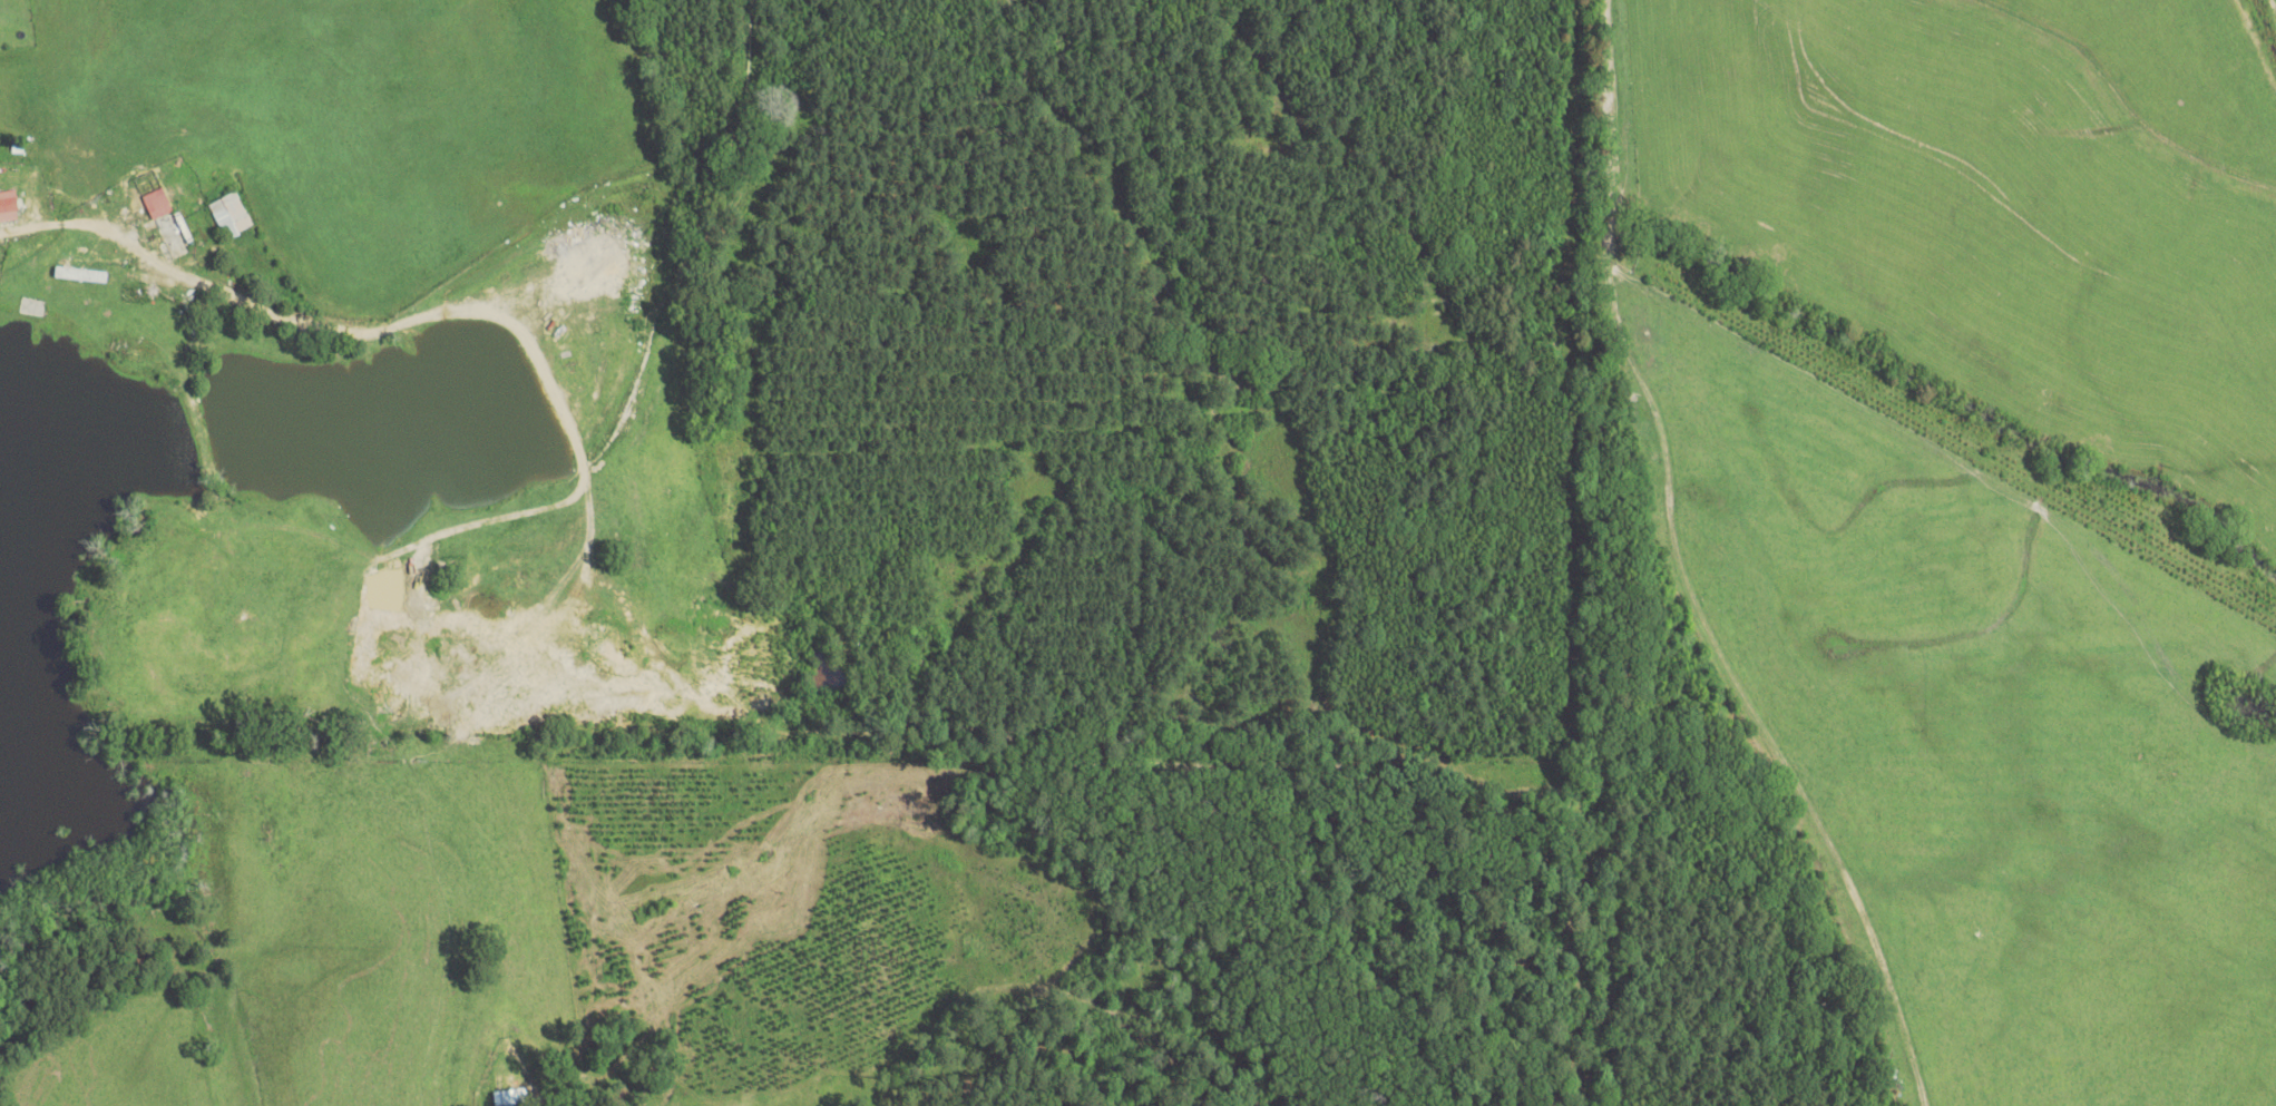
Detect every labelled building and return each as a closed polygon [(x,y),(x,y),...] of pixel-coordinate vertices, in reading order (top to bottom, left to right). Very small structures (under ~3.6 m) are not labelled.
[(170,190),(146,200),(165,246),(156,249),(165,270),(198,256),(170,190)] [(21,211),(18,191),(0,194),(0,215),(21,211)] [(256,228),(236,193),(211,207),(231,242),(256,228)] [(51,301),(25,296),(21,315),(47,321),(51,301)]
